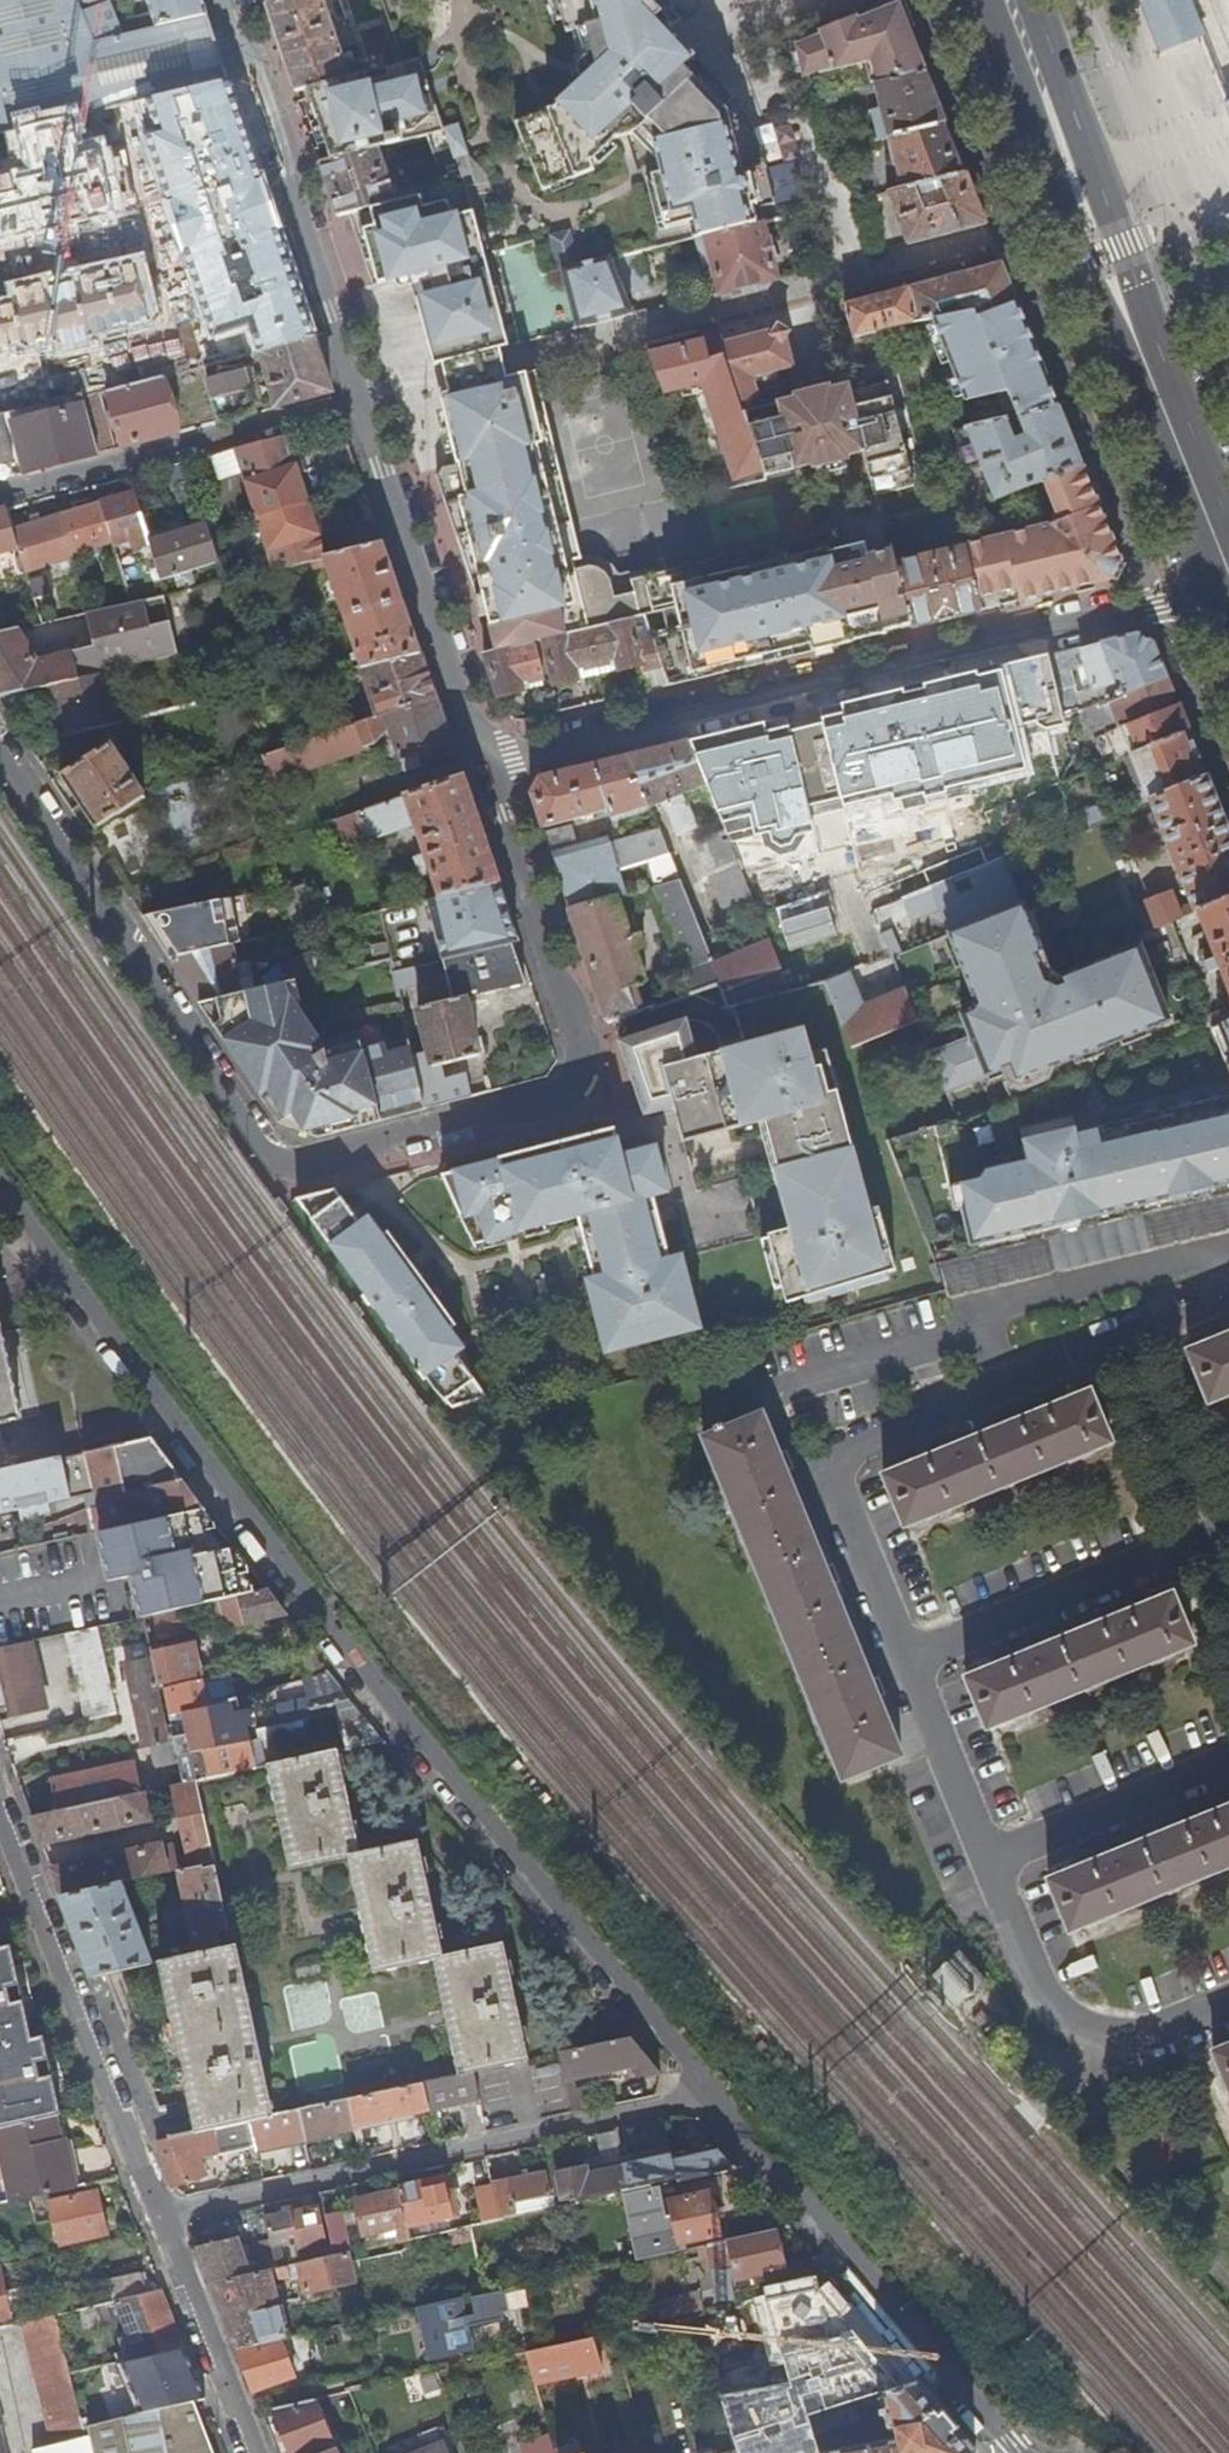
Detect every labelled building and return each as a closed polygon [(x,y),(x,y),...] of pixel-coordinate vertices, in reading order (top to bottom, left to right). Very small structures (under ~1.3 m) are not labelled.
[(94,41),(81,7),(78,0),(0,0),(0,63),(94,41)] [(156,26),(206,15),(201,0),(147,0),(156,26)] [(323,0),(283,0),(278,1),(266,5),(295,91),(307,88),(350,77),(345,63),(353,60),(351,52),(341,55),(323,0)] [(402,65),(492,41),(478,0),(381,0),(402,65)] [(492,41),(501,63),(618,24),(609,0),(478,0),(492,41)] [(618,24),(619,27),(673,11),(670,0),(609,0),(618,24)] [(1201,39),(1205,36),(1191,0),(1144,0),(1145,2),(1141,3),(1162,53),(1201,39)] [(81,7),(94,41),(121,34),(109,5),(98,9),(95,3),(81,7)] [(897,4),(795,47),(801,74),(817,68),(819,72),(868,61),(874,84),(924,72),(897,4)] [(734,118),(733,112),(742,110),(709,73),(670,29),(680,20),(673,11),(619,27),(662,137),(734,118)] [(156,26),(121,34),(94,41),(0,63),(0,135),(227,81),(206,15),(156,26)] [(625,295),(612,261),(591,210),(571,159),(663,139),(662,137),(619,27),(618,24),(501,63),(521,113),(543,165),(546,165),(604,307),(599,323),(632,315),(625,295)] [(521,113),(501,63),(492,41),(402,65),(350,77),(307,88),(332,161),(380,148),(425,137),(521,113)] [(879,110),(813,125),(821,154),(845,148),(945,123),(934,97),(924,72),(874,84),(879,110)] [(733,112),(734,118),(662,137),(663,139),(571,159),(591,210),(763,168),(757,146),(742,110),(733,112)] [(470,184),(543,165),(521,113),(425,137),(444,189),(470,184)] [(955,148),(945,123),(845,148),(847,154),(851,155),(855,170),(885,161),(884,159),(890,157),(899,190),(965,173),(955,148)] [(394,193),(380,148),(332,161),(319,164),(337,216),(349,213),(359,210),(409,198),(407,191),(394,193)] [(886,166),(885,161),(855,170),(859,186),(889,178),(886,166)] [(604,307),(546,165),(543,165),(470,184),(535,340),(599,323),(604,307)] [(773,203),(763,168),(591,210),(612,261),(635,255),(697,240),(763,223),(758,207),(773,203)] [(975,197),(965,173),(899,190),(887,193),(908,243),(985,223),(975,197)] [(535,340),(470,184),(444,189),(409,198),(359,210),(379,283),(396,279),(398,287),(412,284),(418,308),(437,318),(449,361),(502,348),(535,340)] [(359,210),(349,213),(373,284),(379,283),(359,210)] [(770,221),(763,223),(697,240),(703,265),(713,262),(721,292),(775,278),(770,257),(773,256),(772,249),(769,240),(766,241),(763,230),(772,228),(770,221)] [(635,255),(612,261),(625,295),(643,289),(635,255)] [(853,337),(893,328),(931,319),(938,318),(936,306),(955,301),(958,313),(974,310),(977,315),(1015,300),(1008,281),(1001,264),(845,305),(853,337)] [(938,318),(931,319),(975,426),(1007,418),(1017,416),(1059,407),(1047,379),(1028,332),(1021,314),(1015,300),(977,315),(974,310),(958,313),(938,318)] [(449,361),(437,318),(418,308),(434,365),(445,362),(449,361)] [(775,330),(721,344),(725,354),(762,469),(763,473),(794,466),(806,463),(811,462),(812,468),(846,459),(845,455),(854,452),(862,450),(869,479),(873,495),(913,486),(885,374),(845,384),(846,386),(829,390),(828,387),(793,395),(795,400),(782,403),(775,371),(793,367),(786,337),(775,330)] [(331,393),(312,337),(261,351),(276,407),(331,393)] [(651,354),(653,359),(666,393),(682,389),(683,394),(703,390),(701,384),(705,383),(735,477),(762,469),(725,354),(708,359),(702,340),(651,354)] [(449,361),(445,362),(449,379),(453,393),(440,396),(459,464),(444,468),(437,476),(475,597),(481,595),(496,651),(533,643),(543,641),(588,630),(643,617),(660,672),(709,660),(712,674),(885,633),(885,629),(911,623),(897,564),(893,545),(866,551),(864,544),(828,553),(823,535),(623,583),(621,577),(614,566),(602,559),(588,557),(582,559),(537,371),(510,378),(506,364),(502,348),(449,361)] [(217,370),(219,376),(208,379),(219,422),(256,413),(243,364),(217,370)] [(164,376),(156,379),(107,391),(122,447),(180,432),(164,376)] [(101,393),(82,398),(96,454),(116,449),(101,393)] [(11,422),(24,473),(96,454),(82,398),(81,394),(70,397),(73,406),(11,422)] [(1015,439),(1007,418),(975,426),(964,428),(993,502),(1041,482),(1044,481),(1044,483),(1082,467),(1070,434),(1059,407),(1017,416),(1025,435),(1015,439)] [(14,459),(2,413),(0,414),(0,463),(14,459)] [(993,502),(964,428),(952,433),(981,506),(993,502)] [(235,449),(256,516),(307,500),(288,436),(235,449)] [(869,479),(862,450),(854,452),(861,481),(869,479)] [(181,508),(201,503),(189,461),(168,466),(181,508)] [(806,463),(794,466),(802,502),(814,499),(806,463)] [(975,544),(964,546),(964,549),(980,611),(993,608),(1112,579),(1120,562),(1110,537),(1082,467),(1044,483),(1044,481),(1041,482),(1053,511),(1048,526),(975,544)] [(100,503),(112,543),(113,546),(130,541),(133,549),(145,546),(143,538),(147,536),(134,493),(100,503)] [(256,516),(273,569),(310,561),(326,557),(307,500),(256,516)] [(72,555),(112,543),(100,503),(59,515),(72,555)] [(0,510),(0,552),(18,546),(13,530),(7,508),(0,510)] [(59,515),(13,530),(18,546),(26,573),(73,559),(72,555),(59,515)] [(960,533),(956,516),(937,521),(941,537),(960,533)] [(160,581),(220,562),(210,531),(207,522),(148,541),(160,581)] [(327,567),(343,615),(401,601),(382,544),(326,557),(310,561),(313,569),(327,567)] [(964,549),(897,564),(911,623),(912,627),(980,611),(964,549)] [(44,575),(28,580),(34,599),(50,594),(44,575)] [(234,579),(225,580),(212,584),(215,595),(237,590),(234,579)] [(192,588),(165,595),(143,600),(156,659),(177,654),(167,611),(196,605),(192,588)] [(47,685),(106,671),(156,659),(143,600),(140,600),(131,603),(89,612),(100,662),(93,663),(88,649),(37,662),(18,629),(0,634),(0,696),(47,685)] [(358,659),(361,666),(419,653),(401,601),(343,615),(356,652),(351,654),(353,661),(358,659)] [(643,617),(588,630),(596,666),(609,663),(608,659),(615,657),(618,669),(640,664),(647,690),(665,686),(660,672),(643,617)] [(582,668),(596,666),(588,630),(543,641),(553,685),(577,678),(575,667),(581,666),(582,668)] [(1166,679),(1152,643),(1144,639),(1136,635),(1079,648),(1094,690),(1118,681),(1123,695),(1166,679)] [(1163,639),(1152,643),(1166,679),(1177,674),(1163,639)] [(540,679),(533,643),(496,651),(484,655),(498,697),(523,691),(521,681),(528,679),(529,682),(540,679)] [(1073,686),(1065,651),(1045,656),(1053,691),(1073,686)] [(378,715),(433,696),(419,653),(361,666),(378,715)] [(1053,691),(1045,656),(1027,660),(1043,725),(1060,718),(1055,698),(1046,700),(1045,693),(1053,691)] [(709,660),(660,672),(665,686),(712,674),(709,660)] [(975,752),(1044,730),(1043,725),(1027,660),(955,677),(973,745),(975,752)] [(325,668),(326,675),(338,672),(336,666),(325,668)] [(47,685),(60,739),(119,724),(106,671),(47,685)] [(1123,695),(1134,724),(1134,726),(1178,708),(1172,693),(1166,679),(1123,695)] [(205,703),(212,702),(228,698),(225,686),(202,692),(205,703)] [(1060,718),(1074,713),(1078,712),(1089,708),(1085,691),(1055,698),(1060,718)] [(449,742),(435,699),(433,696),(378,715),(262,755),(271,784),(365,753),(364,752),(368,750),(368,748),(375,745),(386,733),(391,731),(405,773),(422,766),(418,753),(449,742)] [(893,767),(878,711),(874,697),(794,716),(836,816),(901,796),(894,771),(893,767)] [(929,698),(878,711),(893,767),(901,765),(899,758),(941,747),(929,698)] [(1113,698),(1089,708),(1078,712),(1085,733),(1121,721),(1113,698)] [(1178,708),(1134,726),(1134,724),(1118,730),(1107,735),(1113,750),(1127,745),(1130,753),(1187,731),(1178,708)] [(689,741),(707,785),(724,825),(738,819),(772,902),(828,880),(764,723),(689,741)] [(836,816),(856,866),(994,808),(1057,781),(1044,730),(975,752),(983,781),(984,787),(960,798),(958,793),(916,810),(910,814),(907,815),(905,806),(903,797),(901,796),(836,816)] [(1187,731),(1130,753),(1124,755),(1142,802),(1148,799),(1205,775),(1197,754),(1187,731)] [(629,756),(648,805),(649,808),(663,802),(677,835),(696,828),(683,794),(707,785),(689,741),(629,756)] [(894,771),(901,796),(903,797),(905,806),(983,781),(975,752),(973,745),(894,771)] [(59,778),(96,831),(146,798),(110,746),(59,778)] [(262,755),(231,765),(206,773),(211,785),(242,776),(248,792),(271,784),(262,755)] [(648,805),(629,756),(539,777),(531,794),(543,829),(608,810),(610,818),(648,805)] [(1148,799),(1190,904),(1177,909),(1171,896),(1167,893),(1149,900),(1147,906),(1155,926),(1173,919),(1194,910),(1228,896),(1228,833),(1226,826),(1205,775),(1148,799)] [(431,872),(439,896),(497,882),(479,830),(461,777),(363,810),(365,817),(359,819),(367,843),(416,826),(424,848),(416,851),(418,856),(414,858),(419,875),(431,872)] [(1066,823),(1069,832),(1090,824),(1107,816),(1104,809),(1092,806),(1081,810),(1083,815),(1066,823)] [(1002,859),(1013,855),(994,808),(856,866),(874,911),(903,900),(1002,859)] [(724,825),(726,830),(753,896),(758,907),(772,902),(738,819),(724,825)] [(544,833),(551,852),(577,844),(572,826),(544,833)] [(571,910),(618,897),(647,889),(679,881),(658,827),(615,842),(611,834),(577,844),(551,852),(560,878),(571,910)] [(725,908),(753,896),(726,830),(697,843),(725,908)] [(1002,859),(903,900),(911,920),(939,908),(969,981),(974,979),(982,1000),(974,1011),(963,1016),(972,1039),(932,1054),(947,1089),(1001,1068),(1015,1097),(1082,1074),(1079,1064),(1070,1070),(1065,1059),(1082,1052),(1083,1056),(1169,1021),(1139,947),(1061,978),(1063,983),(1055,986),(1047,984),(1036,954),(1040,952),(1002,859)] [(687,993),(722,982),(714,964),(679,881),(647,889),(662,930),(665,930),(681,971),(679,973),(687,993)] [(295,930),(317,924),(304,884),(282,892),(295,930)] [(1228,995),(1228,896),(1194,910),(1208,945),(1197,949),(1208,975),(1219,970),(1228,995)] [(618,897),(571,910),(588,965),(606,1019),(612,1017),(638,1009),(630,988),(645,982),(618,897)] [(203,924),(154,936),(170,960),(210,950),(203,924)] [(714,964),(722,982),(731,1004),(746,1000),(741,986),(769,974),(777,992),(791,988),(782,965),(771,940),(714,964)] [(828,979),(850,969),(863,963),(853,940),(818,955),(828,979)] [(290,982),(389,959),(385,941),(326,955),(311,955),(281,962),(261,979),(264,988),(290,982)] [(511,944),(460,956),(442,960),(452,1000),(417,1009),(431,1068),(442,1065),(478,1056),(464,997),(524,983),(511,944)] [(210,950),(170,960),(200,1003),(217,999),(244,993),(238,967),(245,965),(243,960),(236,961),(232,945),(210,950)] [(816,950),(782,965),(791,988),(828,979),(818,955),(816,950)] [(408,969),(393,972),(396,988),(411,984),(408,969)] [(850,969),(828,979),(850,1050),(918,1023),(905,991),(863,1006),(850,969)] [(298,1007),(290,982),(264,988),(244,993),(217,999),(222,1020),(215,1025),(261,1096),(269,1091),(285,1115),(306,1123),(318,1119),(317,1114),(329,1111),(334,1132),(383,1120),(381,1113),(403,1107),(404,1114),(426,1109),(419,1081),(411,1048),(388,1054),(386,1048),(385,1044),(363,1050),(361,1043),(328,1051),(298,1007)] [(215,1025),(222,1020),(217,999),(200,1003),(215,1025)] [(1207,1028),(1218,1024),(1228,1020),(1228,1017),(1226,1009),(1204,1017),(1207,1028)] [(684,1019),(619,1039),(621,1044),(628,1066),(636,1089),(638,1096),(645,1094),(651,1112),(675,1106),(680,1125),(712,1117),(715,1126),(749,1117),(751,1123),(767,1119),(779,1166),(777,1167),(782,1187),(789,1185),(794,1203),(786,1205),(792,1226),(769,1233),(770,1237),(762,1239),(775,1290),(784,1289),(788,1301),(788,1303),(807,1299),(808,1303),(891,1279),(891,1276),(890,1272),(899,1269),(881,1207),(872,1210),(823,1049),(809,1053),(801,1027),(696,1059),(684,1019)] [(1218,1024),(1228,1053),(1228,1020),(1218,1024)] [(386,1048),(388,1054),(411,1048),(409,1041),(386,1048)] [(431,1068),(434,1078),(445,1075),(442,1065),(431,1068)] [(922,1131),(925,1138),(923,1138),(903,1184),(940,1265),(946,1301),(1228,1231),(1228,1096),(1096,1128),(1082,1074),(1015,1097),(922,1131)] [(419,1081),(426,1109),(468,1097),(463,1076),(446,1081),(445,1075),(434,1078),(419,1081)] [(318,1137),(334,1132),(329,1111),(317,1114),(318,1119),(306,1123),(285,1115),(269,1091),(261,1096),(279,1122),(318,1137)] [(645,1094),(638,1096),(644,1114),(651,1112),(645,1094)] [(381,1113),(383,1120),(404,1114),(403,1107),(381,1113)] [(712,1117),(680,1125),(684,1140),(751,1123),(749,1117),(715,1126),(712,1117)] [(621,1148),(616,1129),(584,1137),(577,1139),(580,1149),(550,1157),(548,1147),(444,1174),(475,1244),(579,1218),(596,1279),(600,1294),(593,1296),(608,1352),(677,1334),(695,1329),(687,1299),(693,1297),(688,1282),(676,1285),(670,1259),(654,1195),(668,1191),(657,1148),(623,1156),(621,1148)] [(580,1149),(577,1139),(548,1147),(550,1157),(580,1149)] [(789,1185),(782,1187),(786,1205),(794,1203),(789,1185)] [(329,1191),(336,1202),(342,1200),(335,1190),(329,1191)] [(342,1200),(336,1202),(329,1191),(296,1200),(433,1387),(453,1407),(487,1397),(455,1354),(465,1346),(451,1328),(455,1324),(417,1272),(411,1276),(402,1263),(408,1259),(388,1232),(383,1236),(369,1217),(360,1223),(342,1200)] [(682,1256),(670,1259),(676,1285),(688,1282),(682,1256)] [(411,1276),(417,1272),(408,1259),(402,1263),(411,1276)] [(590,1281),(593,1296),(600,1294),(596,1279),(590,1281)] [(18,1415),(0,1334),(0,1419),(18,1415)] [(1187,1352),(1209,1404),(1228,1396),(1228,1337),(1187,1352)] [(929,1459),(885,1477),(906,1528),(1111,1444),(1089,1393),(1042,1414),(1038,1402),(1027,1407),(1016,1411),(1022,1422),(950,1452),(945,1440),(932,1445),(923,1449),(929,1459)] [(761,1411),(699,1437),(846,1780),(904,1756),(878,1698),(886,1692),(882,1675),(871,1680),(832,1586),(840,1582),(833,1564),(825,1568),(784,1472),(794,1470),(789,1452),(779,1454),(761,1411)] [(150,1438),(0,1471),(0,1513),(27,1507),(30,1519),(58,1508),(56,1501),(94,1493),(98,1509),(89,1510),(94,1532),(97,1532),(108,1529),(201,1509),(203,1508),(176,1473),(150,1438)] [(203,1508),(201,1509),(210,1551),(222,1549),(222,1543),(217,1537),(211,1530),(214,1528),(213,1522),(203,1508)] [(201,1509),(108,1529),(118,1578),(128,1576),(140,1574),(149,1615),(182,1608),(204,1603),(241,1595),(232,1555),(230,1548),(222,1549),(210,1551),(201,1509)] [(108,1529),(97,1532),(107,1581),(118,1578),(108,1529)] [(232,1555),(241,1595),(258,1591),(256,1585),(242,1573),(248,1572),(247,1565),(238,1554),(232,1555)] [(140,1574),(128,1576),(137,1617),(141,1617),(145,1616),(149,1615),(140,1574)] [(283,1613),(265,1589),(258,1591),(241,1595),(204,1603),(208,1624),(221,1622),(223,1626),(283,1613)] [(1014,1662),(967,1681),(987,1731),(1194,1646),(1173,1597),(1127,1616),(1123,1604),(1111,1610),(1101,1614),(1105,1622),(1032,1653),(1028,1641),(1016,1646),(1008,1649),(1014,1662)] [(187,1627),(182,1608),(149,1615),(145,1616),(149,1635),(187,1627)] [(63,1633),(84,1720),(115,1712),(94,1627),(63,1633)] [(16,1710),(40,1704),(25,1641),(0,1647),(0,1708),(8,1706),(16,1710)] [(161,1686),(200,1678),(192,1641),(148,1650),(149,1658),(156,1687),(161,1686)] [(250,1666),(261,1663),(259,1652),(248,1654),(250,1666)] [(141,1746),(148,1745),(167,1740),(156,1687),(149,1658),(123,1664),(141,1746)] [(315,1673),(319,1694),(341,1689),(328,1669),(315,1673)] [(232,1695),(227,1672),(200,1678),(161,1686),(167,1714),(181,1711),(222,1700),(222,1698),(232,1695)] [(348,1697),(341,1689),(319,1694),(306,1697),(310,1716),(320,1714),(353,1704),(348,1697)] [(209,1720),(225,1717),(254,1710),(254,1707),(239,1710),(236,1694),(232,1695),(222,1698),(222,1700),(181,1711),(183,1721),(185,1729),(210,1723),(209,1720)] [(10,1719),(16,1710),(8,1706),(0,1708),(0,1721),(10,1719)] [(225,1717),(209,1720),(210,1723),(185,1729),(186,1734),(172,1736),(172,1739),(175,1753),(189,1750),(190,1751),(245,1741),(251,1739),(248,1724),(257,1722),(254,1710),(225,1717)] [(183,1721),(181,1711),(167,1714),(169,1724),(183,1721)] [(366,1721),(362,1715),(335,1730),(339,1747),(342,1747),(380,1738),(366,1721)] [(294,1731),(292,1720),(268,1726),(261,1728),(263,1737),(263,1738),(294,1731)] [(185,1729),(183,1721),(169,1724),(172,1736),(186,1734),(185,1729)] [(1,1740),(4,1748),(13,1745),(11,1737),(1,1740)] [(251,1739),(245,1741),(251,1767),(261,1764),(255,1738),(251,1739)] [(158,1787),(169,1784),(181,1782),(175,1753),(172,1739),(167,1740),(148,1745),(153,1767),(163,1765),(164,1774),(148,1777),(149,1786),(157,1785),(158,1787)] [(175,1753),(181,1782),(194,1779),(251,1767),(245,1741),(190,1751),(189,1750),(175,1753)] [(354,1852),(331,1749),(265,1764),(289,1870),(348,1856),(373,1973),(433,1959),(458,2074),(471,2071),(525,2059),(499,1942),(439,1955),(412,1840),(354,1852)] [(55,1810),(139,1791),(133,1762),(49,1780),(55,1810)] [(51,1869),(61,1895),(118,1883),(177,1869),(212,1862),(194,1779),(181,1782),(169,1784),(182,1846),(172,1848),(171,1841),(51,1869)] [(30,1815),(40,1841),(147,1818),(145,1808),(155,1806),(159,1797),(156,1787),(139,1791),(55,1810),(30,1815)] [(1049,1880),(1070,1932),(1228,1867),(1228,1807),(1209,1815),(1204,1804),(1193,1808),(1184,1812),(1190,1824),(1115,1855),(1110,1842),(1099,1847),(1090,1850),(1095,1862),(1049,1880)] [(183,1948),(185,1955),(219,1948),(215,1930),(227,1928),(212,1862),(177,1869),(194,1945),(183,1948)] [(148,1877),(140,1879),(144,1897),(152,1895),(148,1877)] [(78,1941),(92,1976),(149,1963),(134,1926),(129,1928),(126,1920),(131,1918),(118,1883),(61,1895),(78,1941)] [(62,2114),(43,2035),(31,2037),(9,1944),(0,1946),(0,2123),(1,2127),(55,2116),(62,2114)] [(196,2131),(248,2120),(272,2114),(234,1944),(230,1945),(219,1948),(185,1955),(158,1961),(196,2131)] [(960,1951),(932,1977),(959,2007),(988,1980),(960,1951)] [(658,2071),(629,2036),(590,2045),(559,2052),(572,2111),(593,2106),(589,2085),(574,2088),(572,2077),(634,2064),(642,2074),(658,2071)] [(1228,2089),(1228,2049),(1215,2055),(1228,2089)] [(463,2136),(484,2131),(471,2071),(458,2074),(348,2097),(353,2125),(456,2103),(463,2136)] [(295,2109),(302,2138),(354,2127),(353,2125),(348,2097),(295,2109)] [(248,2120),(254,2149),(302,2138),(295,2109),(272,2114),(248,2120)] [(55,2116),(1,2127),(0,2127),(0,2150),(6,2178),(11,2177),(16,2199),(75,2186),(68,2151),(62,2152),(55,2116)] [(196,2131),(190,2132),(196,2162),(224,2156),(230,2181),(259,2174),(254,2149),(248,2120),(196,2131)] [(161,2156),(186,2146),(182,2134),(155,2140),(161,2156)] [(620,2154),(616,2136),(597,2139),(602,2158),(620,2154)] [(690,2149),(703,2146),(702,2138),(688,2141),(690,2149)] [(738,2167),(718,2142),(703,2146),(690,2149),(670,2153),(675,2175),(676,2180),(738,2167)] [(161,2156),(174,2187),(198,2177),(186,2146),(161,2156)] [(664,2154),(663,2147),(620,2156),(622,2164),(623,2166),(627,2186),(675,2175),(670,2153),(664,2154)] [(623,2166),(622,2164),(620,2156),(620,2154),(602,2158),(580,2163),(581,2167),(583,2167),(585,2174),(623,2166)] [(561,2200),(627,2186),(623,2166),(585,2174),(583,2167),(581,2167),(556,2172),(561,2200)] [(507,2174),(488,2178),(489,2184),(494,2206),(549,2194),(543,2171),(508,2179),(507,2174)] [(447,2176),(422,2181),(423,2189),(449,2183),(447,2176)] [(422,2181),(398,2186),(398,2188),(406,2225),(455,2214),(449,2183),(423,2189),(422,2181)] [(494,2206),(489,2184),(473,2187),(480,2222),(497,2219),(494,2206)] [(665,2215),(659,2184),(628,2191),(621,2192),(631,2237),(650,2233),(653,2246),(684,2239),(719,2232),(710,2191),(668,2201),(671,2213),(665,2215)] [(394,2228),(397,2241),(409,2238),(406,2225),(398,2188),(355,2197),(363,2235),(361,2235),(362,2241),(367,2240),(366,2235),(394,2228)] [(97,2191),(50,2201),(60,2243),(107,2232),(97,2191)] [(264,2216),(269,2239),(271,2245),(288,2242),(287,2236),(294,2234),(300,2263),(332,2256),(329,2241),(325,2242),(317,2204),(264,2216)] [(332,2256),(346,2253),(351,2251),(342,2212),(324,2216),(329,2241),(332,2256)] [(783,2269),(774,2229),(705,2244),(710,2266),(731,2261),(735,2279),(783,2269)] [(686,2247),(684,2239),(653,2246),(650,2233),(631,2237),(635,2259),(686,2247)] [(197,2246),(211,2283),(250,2274),(238,2237),(197,2246)] [(255,2243),(261,2272),(276,2268),(271,2245),(269,2239),(255,2243)] [(278,2338),(285,2337),(277,2306),(284,2304),(283,2297),(276,2299),(271,2279),(288,2276),(289,2280),(300,2277),(303,2293),(352,2282),(346,2253),(332,2256),(300,2263),(276,2268),(261,2272),(250,2274),(211,2283),(222,2312),(236,2348),(278,2338)] [(1,2265),(0,2266),(0,2317),(11,2315),(1,2265)] [(115,2300),(147,2292),(142,2272),(110,2279),(115,2300)] [(858,2312),(835,2284),(828,2286),(849,2322),(861,2315),(858,2312)] [(174,2321),(162,2289),(147,2292),(115,2300),(128,2335),(120,2337),(122,2350),(115,2352),(118,2362),(119,2361),(137,2357),(145,2355),(184,2347),(174,2321)] [(698,2289),(657,2298),(661,2315),(701,2307),(698,2289)] [(817,2318),(811,2290),(693,2315),(701,2343),(817,2318)] [(458,2298),(419,2307),(431,2359),(450,2355),(449,2353),(469,2348),(458,2298)] [(516,2343),(517,2353),(523,2352),(536,2349),(534,2340),(529,2341),(522,2304),(501,2307),(507,2344),(516,2343)] [(75,2321),(72,2310),(57,2314),(59,2326),(75,2321)] [(88,2435),(85,2424),(71,2372),(59,2326),(57,2314),(21,2322),(51,2445),(85,2437),(88,2435)] [(861,2315),(849,2322),(792,2338),(798,2357),(878,2335),(861,2315)] [(523,2352),(531,2376),(581,2365),(579,2357),(595,2353),(592,2336),(536,2349),(523,2352)] [(246,2374),(254,2393),(279,2383),(271,2363),(285,2356),(278,2338),(236,2348),(246,2374)] [(193,2368),(184,2347),(145,2355),(161,2395),(199,2384),(193,2368)] [(140,2370),(137,2357),(119,2361),(122,2374),(140,2370)] [(766,2397),(759,2367),(725,2376),(733,2405),(766,2397)] [(916,2381),(877,2394),(880,2409),(877,2410),(878,2416),(882,2415),(885,2428),(890,2431),(895,2431),(896,2438),(819,2451),(820,2452),(974,2452),(975,2452),(916,2381)] [(290,2452),(320,2452),(333,2448),(315,2398),(272,2408),(284,2438),(290,2452)] [(191,2400),(157,2407),(85,2424),(88,2435),(93,2452),(211,2452),(191,2400)] [(851,2402),(808,2416),(814,2432),(856,2419),(851,2402)] [(729,2433),(719,2436),(724,2452),(735,2452),(729,2433)] [(555,2451),(550,2436),(524,2446),(526,2452),(556,2452),(555,2451)] [(32,2452),(89,2452),(85,2437),(51,2445),(31,2450),(32,2452)] [(819,2451),(818,2447),(805,2449),(803,2442),(789,2445),(791,2452),(788,2452),(820,2452),(819,2451)] [(441,2444),(419,2452),(445,2452),(441,2444)] [(578,2444),(555,2451),(556,2452),(581,2452),(578,2444)] [(773,2452),(788,2452),(791,2452),(789,2445),(772,2449),(773,2452)]
